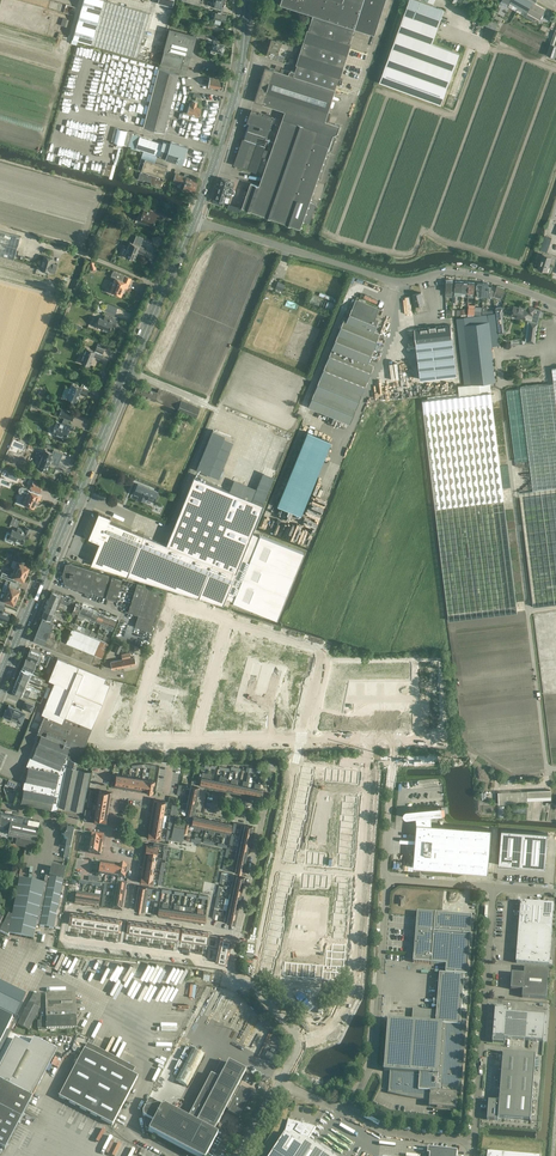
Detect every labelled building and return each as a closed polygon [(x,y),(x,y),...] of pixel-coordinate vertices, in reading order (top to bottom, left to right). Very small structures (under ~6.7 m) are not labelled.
[(105,0),(84,0),(73,39),(136,57),(149,13),(105,0)] [(204,5),(204,7),(209,8),(210,5),(222,8),(223,5),(225,4),(225,2),(225,1),(225,0),(213,0),(212,1),(207,0),(206,3),(205,2),(206,0),(205,0),(204,5)] [(255,101),(285,111),(324,123),(325,120),(328,121),(331,112),(328,111),(336,86),(339,77),(355,28),(375,34),(386,0),(282,0),(280,4),(313,14),(308,29),(307,29),(296,64),(297,64),(295,71),(292,70),(290,71),(281,68),(281,71),(280,71),(266,67),(255,101)] [(385,65),(379,82),(441,105),(459,54),(432,43),(438,27),(440,22),(444,9),(433,5),(435,0),(409,0),(385,65)] [(470,10),(473,6),(470,4),(471,2),(466,0),(463,0),(461,5),(467,8),(468,8),(470,10)] [(507,5),(526,16),(528,13),(540,19),(545,9),(535,3),(537,0),(510,0),(508,3),(507,5)] [(72,13),(75,6),(67,3),(64,11),(72,13)] [(215,11),(214,12),(212,11),(211,15),(213,15),(213,17),(225,21),(227,14),(215,11)] [(473,20),(475,21),(496,29),(499,23),(475,14),(473,20)] [(213,32),(215,25),(208,23),(206,30),(213,32)] [(192,50),(194,40),(196,35),(169,28),(163,50),(160,63),(186,70),(190,57),(191,50),(192,50)] [(547,54),(554,57),(555,51),(555,31),(547,54)] [(208,42),(209,38),(212,39),(213,35),(206,33),(204,41),(208,42)] [(224,43),(219,42),(219,40),(213,39),(211,49),(210,51),(210,52),(211,52),(215,53),(215,52),(216,50),(222,52),(224,43)] [(282,42),(272,39),(269,47),(267,47),(265,53),(267,53),(267,55),(283,60),(284,56),(278,54),(280,47),(287,49),(288,45),(281,43),(282,42)] [(178,74),(185,76),(186,70),(160,63),(159,68),(143,127),(163,132),(178,74)] [(208,86),(217,88),(218,89),(220,90),(221,89),(222,89),(224,89),(225,85),(223,84),(223,79),(223,77),(219,77),(218,79),(214,78),(215,76),(212,75),(210,74),(210,75),(210,77),(208,86)] [(190,103),(187,112),(198,116),(201,108),(196,106),(197,101),(192,100),(191,103),(190,103)] [(250,123),(244,138),(235,165),(242,167),(242,166),(248,169),(255,172),(264,145),(265,145),(270,129),(274,118),(259,113),(251,110),(247,122),(250,123)] [(250,183),(242,207),(301,228),(303,220),(305,220),(305,222),(307,223),(308,221),(310,222),(316,204),(310,201),(317,180),(321,181),(330,156),(326,155),(333,135),(338,133),(340,125),(328,121),(325,120),(324,123),(285,111),(259,185),(251,182),(250,183)] [(127,130),(123,144),(127,145),(128,145),(131,146),(130,148),(139,151),(140,149),(165,157),(165,158),(182,164),(187,147),(170,141),(170,144),(163,141),(162,144),(140,136),(135,135),(136,132),(127,130)] [(144,158),(141,157),(137,168),(141,169),(141,170),(147,172),(146,174),(140,172),(138,179),(143,180),(144,179),(151,182),(150,184),(160,187),(163,177),(167,166),(144,158)] [(180,187),(194,191),(197,180),(187,177),(188,174),(185,173),(184,176),(175,173),(173,179),(181,182),(180,187)] [(216,187),(213,198),(224,201),(227,194),(232,195),(236,183),(230,181),(231,181),(222,178),(219,188),(216,187)] [(156,217),(159,219),(163,210),(151,205),(149,211),(143,208),(139,220),(152,225),(156,217)] [(13,259),(20,236),(0,230),(0,255),(13,259)] [(545,235),(540,249),(547,251),(551,237),(545,235)] [(145,246),(147,240),(139,237),(136,242),(145,246)] [(134,259),(137,252),(144,254),(146,248),(140,246),(139,246),(130,242),(124,255),(134,259)] [(549,265),(552,257),(542,254),(537,268),(547,272),(549,265)] [(54,272),(56,264),(52,263),(53,258),(44,256),(40,269),(49,272),(49,271),(54,272)] [(127,288),(131,278),(113,270),(110,276),(115,278),(113,282),(112,281),(110,282),(107,288),(109,290),(121,296),(125,287),(127,288)] [(275,288),(282,291),(285,284),(278,281),(275,288)] [(462,294),(462,293),(462,292),(462,281),(455,281),(455,285),(454,293),(462,294)] [(483,283),(482,296),(492,297),(492,287),(488,287),(488,283),(483,283)] [(495,292),(494,296),(501,298),(502,294),(504,288),(497,286),(495,292)] [(420,304),(424,303),(421,292),(413,294),(415,305),(416,305),(417,310),(421,309),(420,304)] [(379,309),(369,304),(356,299),(352,308),(352,307),(348,318),(345,317),(320,378),(309,406),(350,423),(362,394),(362,395),(374,366),(368,363),(379,335),(374,333),(379,318),(376,317),(379,309)] [(110,303),(107,310),(114,314),(118,307),(110,303)] [(535,343),(539,317),(542,317),(544,312),(541,311),(541,310),(535,308),(528,306),(527,310),(519,307),(514,306),(511,315),(525,319),(528,320),(525,341),(535,343)] [(459,396),(423,400),(435,508),(504,499),(491,392),(489,382),(496,381),(491,345),(500,344),(497,315),(496,313),(457,318),(465,385),(458,386),(459,396)] [(111,324),(115,325),(117,320),(105,315),(103,318),(99,316),(95,325),(109,331),(111,324)] [(451,325),(436,326),(430,327),(429,327),(414,329),(415,329),(416,341),(421,379),(457,375),(452,337),(452,336),(451,325)] [(102,354),(104,349),(96,346),(94,351),(86,348),(81,361),(89,365),(93,356),(101,359),(103,355),(102,354)] [(552,368),(554,383),(520,387),(533,490),(555,488),(555,368),(552,368)] [(86,396),(88,390),(81,387),(81,388),(71,384),(66,397),(76,401),(79,393),(86,396)] [(196,415),(199,407),(181,400),(182,398),(158,388),(157,393),(136,384),(133,392),(140,394),(140,397),(144,398),(146,396),(155,399),(155,400),(173,407),(172,410),(178,412),(179,410),(196,417),(196,416),(198,417),(198,416),(196,415)] [(61,408),(60,411),(58,415),(60,416),(64,417),(62,421),(62,423),(56,421),(52,432),(61,435),(59,440),(64,442),(69,429),(72,431),(74,426),(67,423),(69,420),(71,421),(74,413),(61,408)] [(220,478),(232,440),(230,439),(231,435),(211,429),(198,470),(197,469),(195,476),(201,478),(203,472),(220,478)] [(305,430),(278,506),(303,514),(329,439),(305,430)] [(45,449),(43,454),(37,467),(46,471),(50,462),(57,465),(63,453),(54,450),(53,453),(45,449)] [(98,512),(88,537),(99,542),(90,564),(127,575),(222,604),(222,603),(225,597),(233,600),(232,601),(276,618),(303,552),(259,534),(259,535),(252,532),(254,527),(263,504),(193,476),(173,525),(166,544),(143,535),(109,521),(110,517),(98,512)] [(30,488),(33,489),(40,492),(43,485),(39,483),(33,480),(30,488)] [(133,494),(138,496),(137,499),(144,502),(146,498),(153,502),(157,492),(147,487),(146,488),(137,485),(133,494)] [(28,490),(26,494),(24,493),(23,496),(22,496),(20,500),(21,501),(20,502),(23,504),(23,503),(34,508),(38,499),(40,500),(42,495),(28,490)] [(555,605),(555,490),(518,495),(533,608),(555,605)] [(17,527),(19,520),(12,517),(9,524),(17,527)] [(12,529),(11,532),(7,531),(4,538),(5,540),(12,543),(14,539),(22,543),(25,534),(29,535),(31,529),(25,526),(23,529),(18,527),(17,531),(12,529)] [(13,559),(10,566),(26,573),(29,568),(30,567),(30,566),(30,565),(28,564),(27,565),(13,559)] [(85,591),(85,593),(90,595),(91,593),(115,600),(122,578),(72,563),(68,564),(68,567),(65,568),(66,574),(63,574),(66,585),(85,591)] [(24,578),(26,573),(10,566),(7,574),(21,579),(22,580),(23,581),(24,581),(25,579),(24,578)] [(1,590),(6,592),(17,597),(19,591),(20,591),(21,589),(20,588),(19,588),(18,588),(4,582),(1,590)] [(134,626),(150,632),(163,592),(136,584),(128,612),(138,615),(134,626)] [(72,607),(74,602),(74,601),(69,598),(68,602),(64,600),(65,597),(62,595),(52,591),(49,597),(67,605),(72,607)] [(5,601),(12,603),(12,604),(13,605),(15,604),(15,603),(15,602),(17,597),(6,592),(3,599),(0,598),(0,603),(4,605),(5,601)] [(67,605),(49,597),(49,598),(47,604),(57,608),(58,605),(66,608),(67,605)] [(76,602),(71,615),(74,616),(76,612),(78,613),(82,605),(76,602)] [(7,621),(7,620),(9,620),(9,618),(9,617),(10,614),(2,610),(4,605),(0,604),(0,618),(7,621)] [(44,609),(62,617),(63,614),(56,611),(57,608),(47,604),(44,609)] [(87,607),(82,605),(78,613),(77,616),(81,618),(80,619),(82,620),(82,619),(83,618),(87,607)] [(90,618),(93,609),(87,607),(83,618),(88,621),(90,618)] [(67,619),(62,617),(44,609),(42,616),(52,620),(53,616),(66,622),(67,619)] [(93,609),(88,621),(94,623),(95,620),(99,612),(93,609)] [(99,612),(95,620),(101,622),(104,614),(99,612)] [(176,612),(172,624),(179,626),(179,625),(182,614),(176,612)] [(100,626),(103,627),(105,628),(106,625),(107,625),(110,617),(104,614),(101,622),(100,626)] [(182,614),(179,625),(185,627),(188,615),(182,614)] [(188,615),(185,627),(191,628),(194,617),(188,615)] [(71,628),(67,638),(58,634),(60,629),(52,625),(53,622),(42,617),(38,628),(103,654),(108,643),(100,639),(71,628)] [(107,625),(105,628),(111,630),(116,619),(110,617),(107,625)] [(194,617),(191,628),(197,630),(200,618),(194,617)] [(200,618),(197,630),(203,631),(206,620),(200,618)] [(206,620),(203,631),(208,633),(212,622),(206,620)] [(208,633),(208,634),(215,636),(218,624),(212,622),(208,633)] [(33,640),(92,664),(97,666),(103,654),(38,628),(33,640)] [(170,634),(168,640),(179,643),(181,637),(170,634)] [(168,640),(166,645),(178,648),(179,643),(168,640)] [(201,642),(200,649),(211,652),(213,646),(201,642)] [(166,645),(165,651),(176,654),(178,648),(166,645)] [(40,652),(30,648),(26,657),(36,661),(40,652)] [(200,649),(198,655),(209,658),(211,652),(200,649)] [(165,651),(163,656),(175,659),(176,654),(165,651)] [(111,669),(122,666),(136,664),(134,657),(131,657),(130,652),(121,654),(122,659),(110,661),(111,669)] [(198,655),(196,660),(208,664),(209,658),(198,655)] [(226,655),(225,661),(236,664),(238,658),(226,655)] [(163,656),(162,662),(173,665),(175,659),(163,656)] [(28,765),(20,802),(51,808),(52,803),(82,810),(91,770),(76,767),(77,761),(78,761),(92,727),(100,706),(110,684),(109,684),(104,681),(106,677),(101,675),(68,661),(57,657),(57,659),(53,668),(51,674),(50,676),(48,680),(54,682),(51,688),(41,713),(37,711),(31,728),(32,728),(31,731),(40,735),(28,765)] [(44,665),(39,663),(36,662),(36,661),(26,657),(22,667),(32,671),(35,664),(38,665),(38,666),(43,667),(44,665)] [(196,660),(195,666),(206,669),(208,664),(196,660)] [(225,661),(223,667),(234,670),(236,664),(225,661)] [(331,661),(330,667),(342,670),(343,670),(344,664),(331,661)] [(162,662),(160,667),(172,670),(173,665),(162,662)] [(45,674),(50,676),(53,668),(48,666),(45,674)] [(195,666),(193,672),(204,675),(206,669),(195,666)] [(160,667),(159,673),(170,676),(172,670),(160,667)] [(223,667),(221,673),(233,676),(234,670),(223,667)] [(330,667),(329,673),(340,676),(342,670),(330,667)] [(19,674),(40,683),(42,684),(43,681),(34,677),(35,674),(21,669),(19,674)] [(193,672),(191,678),(203,681),(204,675),(193,672)] [(159,673),(157,678),(169,681),(170,676),(159,673)] [(221,673),(220,678),(231,682),(233,676),(221,673)] [(329,673),(328,679),(339,682),(340,676),(329,673)] [(17,680),(27,684),(28,681),(39,686),(40,683),(19,674),(17,680)] [(293,676),(291,683),(303,685),(304,679),(293,676)] [(157,678),(156,684),(167,687),(169,681),(157,678)] [(191,678),(190,684),(201,687),(203,681),(191,678)] [(220,678),(218,684),(229,687),(231,682),(220,678)] [(328,679),(327,685),(338,688),(339,682),(328,679)] [(14,685),(35,694),(37,691),(30,688),(31,688),(26,686),(27,684),(17,680),(14,685)] [(291,683),(290,689),(301,692),(303,685),(291,683)] [(190,684),(188,690),(200,693),(201,687),(190,684)] [(218,684),(216,690),(228,693),(229,687),(218,684)] [(12,691),(18,693),(27,697),(28,694),(37,697),(38,695),(35,694),(14,685),(12,691)] [(327,685),(325,691),(337,694),(338,688),(327,685)] [(290,689),(289,696),(300,698),(301,692),(290,689)] [(188,690),(187,696),(198,699),(200,693),(188,690)] [(216,690),(215,696),(226,699),(228,693),(216,690)] [(325,691),(324,697),(336,700),(337,694),(325,691)] [(187,696),(185,702),(196,705),(198,699),(187,696)] [(215,696),(213,702),(224,705),(226,699),(215,696)] [(289,696),(287,702),(299,704),(300,698),(289,696)] [(324,697),(323,703),(334,705),(335,705),(336,700),(324,697)] [(31,710),(34,703),(26,700),(22,709),(9,703),(7,708),(6,707),(4,712),(5,713),(5,714),(11,716),(10,718),(15,720),(15,718),(21,720),(24,714),(29,716),(31,710)] [(185,702),(183,708),(195,711),(196,705),(185,702)] [(287,702),(286,708),(298,711),(299,704),(287,702)] [(323,703),(322,709),(335,712),(336,705),(335,705),(334,705),(323,703)] [(286,708),(285,715),(296,717),(298,711),(286,708)] [(285,715),(283,721),(295,723),(296,717),(285,715)] [(320,717),(318,730),(411,729),(411,716),(374,716),(374,717),(320,717)] [(283,721),(282,730),(294,730),(295,723),(283,721)] [(268,762),(267,770),(270,771),(274,771),(275,771),(276,768),(272,763),(271,763),(268,762)] [(302,766),(301,773),(312,775),(313,769),(302,766)] [(201,776),(199,785),(205,786),(208,773),(205,772),(204,777),(201,776)] [(208,773),(205,786),(212,787),(212,784),(215,784),(216,779),(213,779),(210,778),(211,774),(208,773)] [(301,773),(299,779),(311,781),(312,775),(301,773)] [(116,774),(114,786),(118,787),(121,787),(123,775),(116,774)] [(123,775),(121,787),(123,787),(123,788),(127,788),(129,776),(123,775)] [(212,784),(212,787),(220,789),(223,776),(220,775),(219,780),(216,779),(215,784),(212,784)] [(129,776),(127,788),(131,789),(133,789),(135,777),(129,776)] [(135,777),(133,789),(136,790),(140,791),(142,778),(135,777)] [(13,789),(18,791),(21,783),(9,778),(6,784),(14,787),(13,789)] [(142,778),(140,791),(143,791),(146,791),(148,779),(142,778)] [(228,782),(226,790),(232,792),(235,778),(232,778),(231,783),(228,782)] [(148,779),(146,791),(153,792),(155,781),(148,779)] [(299,779),(298,785),(310,787),(311,781),(299,779)] [(239,784),(238,793),(244,794),(246,781),(243,780),(242,785),(239,784)] [(251,787),(249,795),(255,796),(258,783),(255,783),(254,787),(251,787)] [(298,785),(297,791),(308,793),(310,787),(298,785)] [(99,790),(98,797),(110,799),(111,795),(110,795),(111,792),(99,790)] [(184,790),(184,793),(189,794),(188,797),(193,798),(192,801),(196,802),(198,793),(184,790)] [(551,790),(498,793),(498,805),(527,804),(527,801),(551,800),(551,790)] [(297,791),(296,797),(307,799),(308,793),(297,791)] [(98,797),(97,803),(109,805),(109,802),(110,799),(98,797)] [(182,802),(181,805),(195,808),(196,802),(192,801),(193,798),(188,797),(187,800),(187,803),(182,802)] [(296,797),(294,803),(306,805),(307,799),(296,797)] [(153,803),(152,806),(164,808),(165,801),(153,799),(152,803),(153,803)] [(97,803),(96,809),(108,811),(108,808),(109,805),(97,803)] [(294,803),(293,809),(306,811),(307,805),(306,805),(294,803)] [(181,805),(181,808),(185,809),(185,812),(193,814),(195,808),(181,805)] [(152,808),(151,812),(163,814),(164,808),(152,806),(152,808)] [(492,829),(432,824),(431,816),(443,815),(442,807),(407,810),(406,810),(405,811),(404,812),(404,813),(403,814),(403,815),(404,816),(405,817),(406,818),(407,818),(416,817),(417,823),(419,824),(416,867),(488,873),(492,829)] [(96,809),(95,816),(106,818),(107,815),(108,811),(96,809)] [(293,811),(291,817),(303,820),(304,813),(293,811)] [(26,845),(34,847),(39,826),(22,822),(23,817),(2,813),(0,812),(0,825),(9,827),(7,834),(16,836),(15,843),(26,845)] [(151,816),(150,818),(162,820),(163,814),(151,812),(150,816),(151,816)] [(95,816),(94,822),(105,824),(106,818),(95,816)] [(199,817),(196,831),(199,831),(200,826),(203,827),(204,823),(207,823),(208,819),(205,819),(199,817)] [(291,817),(290,823),(302,826),(303,820),(291,817)] [(149,821),(149,825),(161,827),(162,820),(150,818),(150,821),(149,821)] [(204,823),(203,827),(206,828),(209,828),(208,833),(211,834),(214,820),(208,819),(207,823),(204,823)] [(214,820),(211,834),(214,834),(215,830),(218,830),(220,822),(214,820)] [(175,821),(171,838),(181,840),(185,823),(175,821)] [(225,823),(223,836),(226,837),(227,832),(230,833),(231,824),(225,823)] [(290,823),(289,829),(301,832),(302,826),(290,823)] [(242,824),(241,829),(252,832),(253,826),(242,824)] [(149,829),(148,831),(160,833),(161,827),(149,825),(148,829),(149,829)] [(67,840),(63,858),(68,859),(74,830),(63,828),(62,834),(64,835),(64,838),(65,840),(67,840)] [(241,829),(239,835),(250,838),(252,832),(241,829)] [(289,829),(288,835),(299,838),(301,832),(289,829)] [(545,868),(548,833),(502,830),(499,865),(517,866),(545,868)] [(148,831),(147,838),(159,840),(160,833),(148,831)] [(92,833),(91,840),(102,842),(103,835),(92,833)] [(239,835),(238,841),(249,844),(250,838),(239,835)] [(288,835),(287,841),(298,844),(299,838),(288,835)] [(91,840),(90,846),(102,848),(102,844),(102,842),(91,840)] [(238,841),(237,847),(248,849),(249,844),(238,841)] [(287,841),(285,847),(297,850),(298,844),(287,841)] [(146,844),(145,850),(157,852),(158,846),(158,844),(154,843),(153,845),(146,844)] [(90,846),(89,853),(100,855),(101,852),(102,848),(90,846)] [(237,847),(236,853),(247,855),(248,849),(237,847)] [(285,847),(284,853),(296,856),(297,850),(285,847)] [(144,853),(144,857),(156,859),(157,852),(145,850),(145,853),(144,853)] [(236,853),(234,859),(246,861),(247,855),(236,853)] [(284,853),(283,860),(294,862),(296,856),(284,853)] [(143,860),(143,863),(155,865),(156,859),(144,857),(143,860)] [(234,859),(233,865),(244,867),(246,861),(234,859)] [(99,872),(98,874),(105,875),(105,872),(107,863),(104,863),(104,862),(100,862),(99,872)] [(105,872),(105,875),(111,876),(112,872),(113,864),(110,863),(110,864),(107,863),(105,872)] [(142,866),(141,869),(154,872),(155,865),(143,863),(142,866)] [(112,872),(111,876),(118,877),(119,872),(120,865),(117,865),(117,864),(113,864),(112,872)] [(119,872),(118,877),(124,878),(125,872),(126,866),(120,865),(119,872)] [(232,871),(243,873),(244,867),(233,865),(232,871)] [(65,869),(51,866),(50,871),(46,870),(44,883),(19,879),(12,916),(8,914),(0,931),(0,933),(8,936),(9,934),(34,939),(36,925),(53,929),(65,869)] [(141,873),(141,876),(152,878),(153,872),(154,872),(141,869),(141,872),(141,873)] [(280,872),(279,879),(290,881),(292,875),(280,872)] [(141,876),(140,882),(151,884),(152,882),(152,878),(141,876)] [(279,879),(278,885),(289,887),(290,881),(279,879)] [(233,880),(231,886),(242,888),(243,883),(233,880)] [(114,884),(113,891),(125,892),(126,886),(114,884)] [(278,885),(276,891),(288,893),(289,887),(278,885)] [(231,886),(230,892),(241,894),(242,888),(231,886)] [(276,891),(275,897),(287,899),(288,893),(276,891)] [(230,892),(229,898),(240,900),(241,894),(230,892)] [(275,897),(274,903),(286,905),(287,899),(275,897)] [(229,898),(228,904),(239,906),(240,900),(229,898)] [(519,924),(530,925),(532,902),(521,902),(519,924)] [(543,903),(532,902),(530,925),(541,926),(543,903)] [(135,903),(134,909),(136,910),(138,911),(138,910),(145,911),(146,905),(135,903)] [(158,913),(157,915),(163,916),(165,903),(162,903),(162,907),(159,906),(158,913)] [(274,903),(273,909),(284,911),(286,905),(274,903)] [(543,903),(541,926),(552,927),(554,904),(543,903)] [(228,904),(226,910),(237,912),(239,906),(228,904)] [(182,910),(181,919),(187,920),(189,906),(186,906),(185,911),(182,910)] [(273,909),(272,915),(283,917),(284,911),(273,909)] [(226,910),(225,915),(236,918),(237,912),(226,910)] [(70,912),(68,924),(69,924),(75,925),(77,913),(70,912)] [(388,1019),(384,1071),(390,1072),(390,1075),(389,1093),(388,1093),(395,1095),(406,1097),(412,1098),(418,1099),(424,1100),(430,1100),(430,1107),(437,1108),(456,1109),(457,1094),(460,1094),(461,1094),(467,1014),(468,1014),(468,1013),(461,1013),(464,975),(467,976),(468,971),(472,916),(417,912),(414,962),(446,965),(446,969),(446,974),(440,973),(437,1011),(413,1009),(412,1021),(388,1019)] [(77,913),(75,925),(81,926),(83,914),(77,913)] [(83,914),(81,926),(88,927),(89,915),(83,914)] [(89,915),(88,927),(94,928),(96,916),(89,915)] [(225,915),(224,922),(235,924),(236,918),(225,915)] [(272,915),(270,921),(283,924),(285,917),(283,917),(272,915)] [(96,916),(94,928),(100,929),(102,917),(96,916)] [(102,917),(100,929),(107,930),(109,918),(102,917)] [(109,918),(107,930),(113,931),(115,919),(109,918)] [(115,919),(113,931),(120,931),(122,920),(115,919)] [(128,921),(126,932),(133,933),(134,921),(131,921),(128,921)] [(134,921),(133,933),(139,934),(141,922),(134,921)] [(141,922),(139,934),(145,935),(147,923),(141,922)] [(147,923),(145,935),(152,936),(154,924),(147,923)] [(270,923),(269,930),(280,932),(281,926),(270,923)] [(154,924),(152,936),(158,937),(160,925),(154,924)] [(530,925),(519,924),(518,934),(551,937),(552,927),(541,926),(530,925)] [(160,925),(158,937),(165,938),(166,926),(160,925)] [(166,926),(165,938),(171,939),(173,927),(166,926)] [(173,927),(171,939),(177,940),(178,940),(179,928),(173,927)] [(182,928),(180,940),(187,941),(188,929),(182,928)] [(188,929),(187,941),(193,942),(195,930),(188,929)] [(195,930),(193,942),(199,943),(201,931),(195,930)] [(269,930),(267,936),(279,938),(280,932),(269,930)] [(201,931),(199,943),(206,944),(208,932),(201,931)] [(551,946),(551,937),(518,934),(518,944),(551,946)] [(220,936),(219,943),(231,945),(232,939),(220,936)] [(267,936),(266,942),(278,944),(279,938),(267,936)] [(266,942),(265,948),(276,950),(278,944),(266,942)] [(219,943),(218,949),(229,952),(231,945),(219,943)] [(285,962),(284,976),(343,980),(345,945),(332,944),(331,951),(326,950),(325,965),(285,962)] [(551,946),(518,944),(517,953),(550,956),(551,946)] [(265,948),(264,954),(275,956),(276,950),(265,948)] [(218,949),(216,955),(228,958),(229,952),(218,949)] [(549,965),(550,956),(517,953),(516,963),(549,965)] [(264,954),(262,960),(274,962),(275,956),(264,954)] [(216,955),(215,962),(227,965),(228,958),(216,955)] [(262,960),(261,966),(267,968),(266,970),(272,974),(274,962),(262,960)] [(525,967),(524,974),(512,973),(511,989),(523,990),(522,997),(547,999),(549,969),(525,967)] [(17,1024),(18,1024),(29,1030),(40,1008),(39,1008),(41,995),(34,991),(17,1024)] [(45,994),(46,1018),(40,1018),(40,1021),(38,1021),(38,1030),(46,1030),(46,1029),(76,1028),(75,993),(45,994)] [(508,1007),(495,1006),(495,1013),(507,1014),(507,1012),(508,1007)] [(12,1017),(0,1011),(0,1042),(12,1017)] [(545,1015),(507,1012),(507,1014),(506,1021),(506,1028),(505,1036),(505,1038),(543,1041),(545,1015)] [(494,1020),(506,1021),(507,1014),(495,1013),(494,1020)] [(494,1020),(494,1027),(506,1028),(506,1021),(494,1020)] [(505,1036),(506,1028),(494,1027),(493,1035),(505,1036)] [(505,1038),(505,1036),(493,1035),(493,1042),(505,1043),(505,1038)] [(17,1040),(14,1038),(0,1066),(0,1147),(5,1149),(56,1050),(33,1038),(29,1046),(17,1040)] [(84,1049),(59,1097),(112,1125),(137,1077),(132,1074),(135,1069),(87,1044),(84,1049)] [(185,1061),(181,1070),(175,1080),(187,1086),(204,1055),(192,1049),(187,1057),(185,1056),(183,1060),(185,1061)] [(266,1058),(274,1062),(278,1054),(270,1050),(266,1058)] [(503,1052),(500,1101),(489,1100),(487,1119),(498,1120),(498,1118),(530,1120),(530,1121),(531,1121),(536,1054),(535,1054),(535,1055),(504,1053),(504,1052),(503,1052)] [(246,1071),(228,1062),(219,1079),(211,1074),(187,1119),(162,1105),(162,1106),(149,1099),(143,1111),(143,1116),(153,1121),(148,1131),(195,1155),(206,1155),(218,1135),(213,1132),(225,1110),(237,1116),(249,1095),(237,1088),(246,1071)] [(307,1139),(315,1127),(289,1120),(285,1133),(270,1155),(333,1155),(307,1139)] [(458,1151),(428,1148),(428,1154),(430,1154),(430,1155),(457,1155),(458,1151)]
